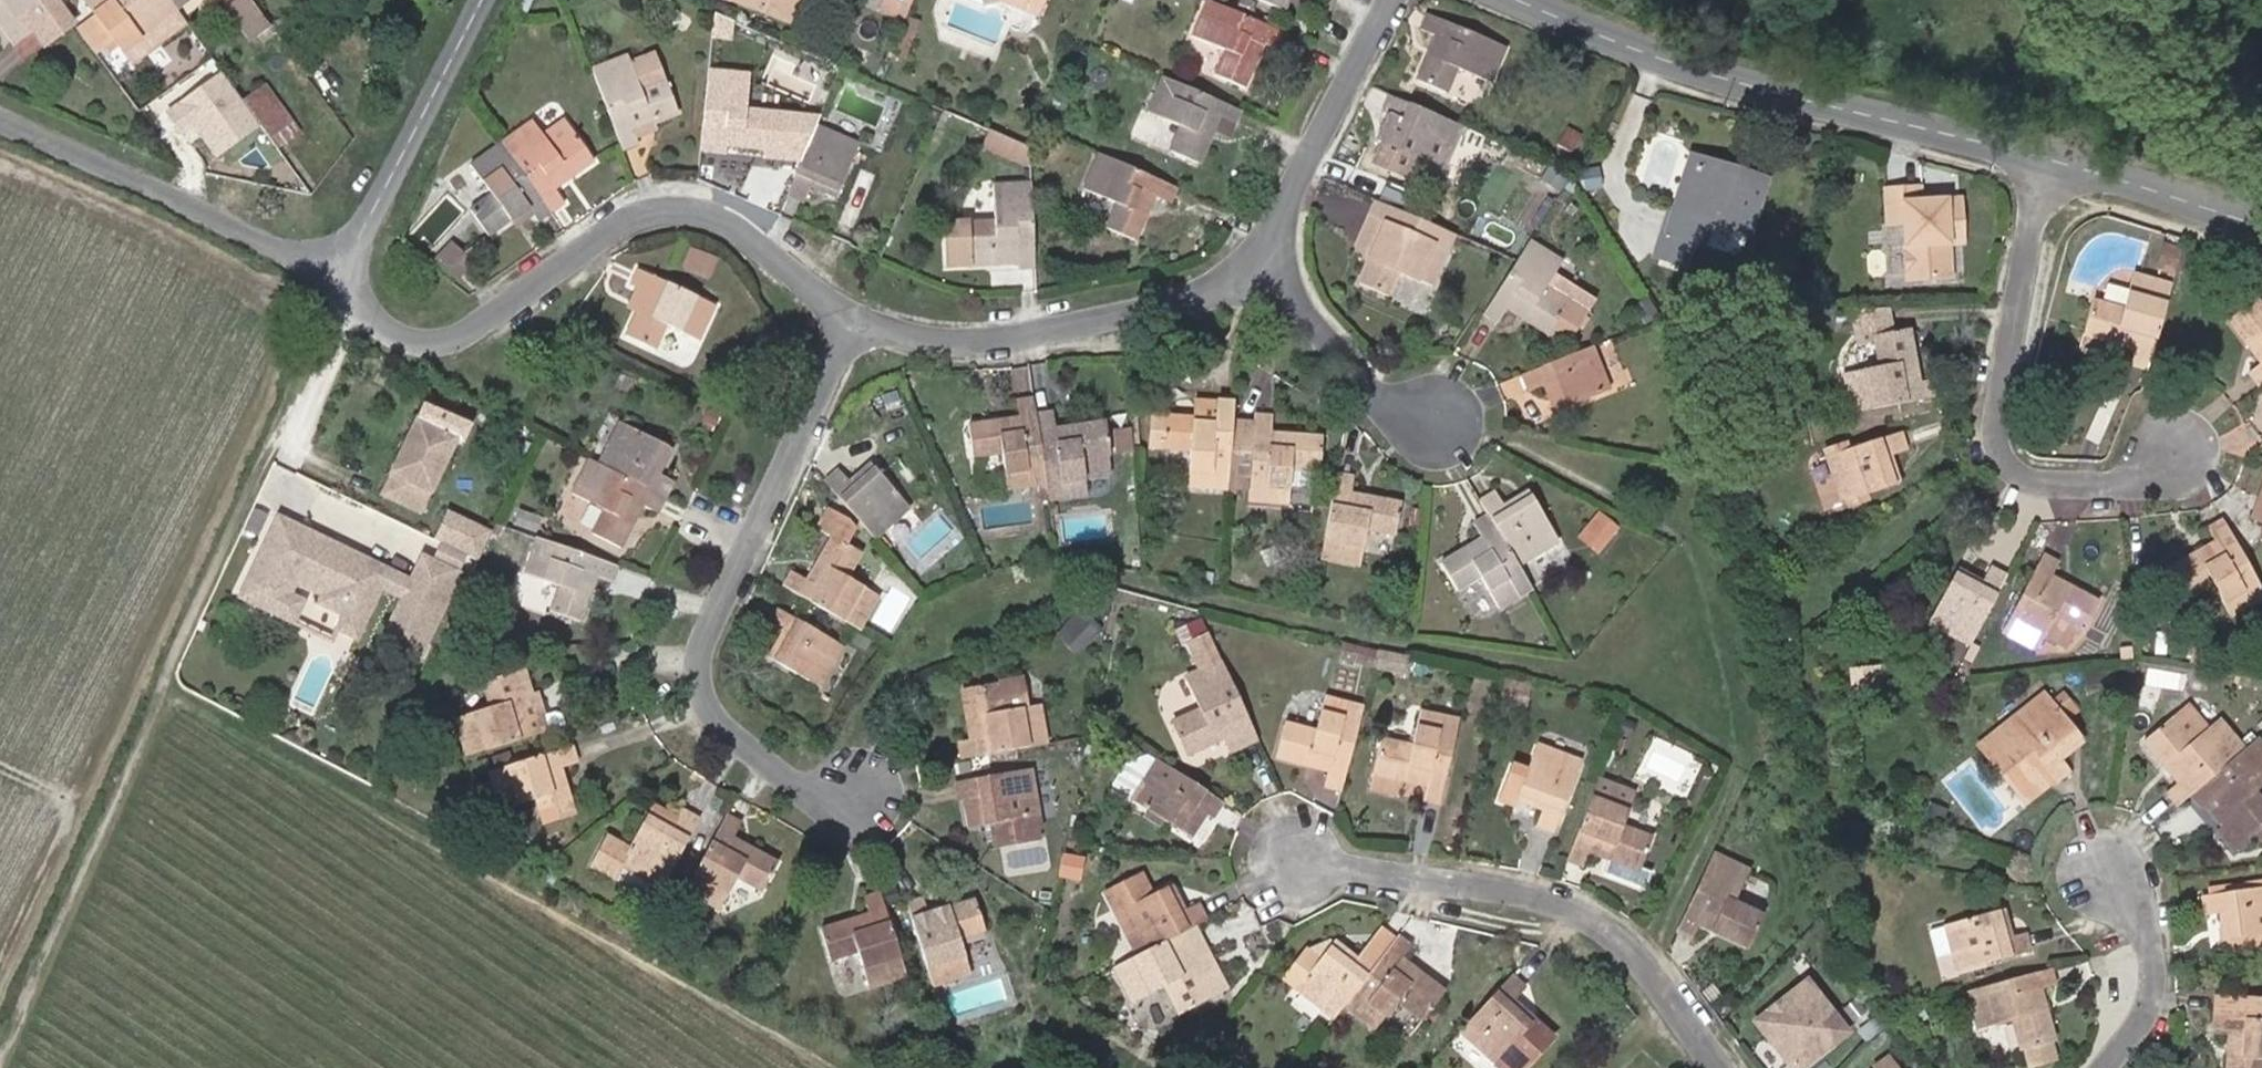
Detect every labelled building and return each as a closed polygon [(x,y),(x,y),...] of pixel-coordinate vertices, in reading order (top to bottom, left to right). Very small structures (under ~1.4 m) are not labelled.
[(10,5),(28,31),(32,28),(61,6),(57,0),(0,0),(0,12),(10,5)] [(112,2),(81,25),(100,49),(115,38),(133,63),(186,23),(177,10),(170,0),(110,0),(112,2)] [(177,10),(190,0),(170,0),(177,10)] [(250,0),(235,0),(226,7),(251,41),(270,27),(250,0)] [(509,8),(525,15),(532,0),(512,0),(509,8)] [(740,6),(787,24),(797,0),(743,0),(740,6)] [(912,0),(886,0),(882,11),(904,20),(912,0)] [(1025,8),(1043,14),(1048,0),(1028,0),(1025,8)] [(1279,50),(1286,33),(1210,0),(1194,35),(1227,51),(1217,74),(1245,86),(1264,43),(1279,50)] [(1284,11),(1289,0),(1259,0),(1284,11)] [(28,31),(10,5),(0,12),(0,21),(15,41),(28,31)] [(73,22),(61,6),(32,28),(44,44),(73,22)] [(1457,69),(1489,82),(1505,47),(1426,14),(1420,29),(1437,36),(1418,81),(1447,92),(1457,69)] [(270,27),(281,43),(295,32),(284,17),(270,27)] [(642,91),(668,82),(658,54),(632,63),(642,91)] [(637,140),(632,127),(653,119),(678,110),(668,82),(642,91),(632,63),(630,59),(593,72),(621,149),(638,143),(637,140)] [(215,160),(259,128),(220,73),(166,112),(190,145),(199,138),(215,160)] [(719,140),(767,145),(770,115),(745,112),(748,78),(709,73),(700,156),(717,158),(718,153),(719,140)] [(1240,110),(1164,77),(1149,111),(1182,126),(1172,148),(1200,161),(1214,131),(1228,137),(1240,110)] [(250,110),(269,136),(285,124),(287,122),(261,86),(243,100),(250,110)] [(1442,168),(1462,125),(1393,95),(1385,113),(1401,121),(1390,145),(1442,168)] [(653,119),(632,127),(637,140),(658,132),(653,119)] [(534,124),(504,145),(552,212),(565,204),(554,189),(596,161),(566,120),(543,136),(534,124)] [(269,136),(275,144),(291,132),(285,124),(269,136)] [(858,144),(817,124),(789,188),(804,195),(810,181),(838,192),(858,144)] [(1567,127),(1556,147),(1570,155),(1582,136),(1567,127)] [(1029,167),(1029,147),(992,131),(985,147),(1029,167)] [(719,140),(718,153),(765,157),(767,145),(719,140)] [(552,212),(504,145),(474,165),(494,195),(473,210),(489,234),(530,207),(540,221),(552,212)] [(1177,186),(1102,154),(1086,189),(1119,205),(1109,227),(1135,239),(1156,195),(1169,201),(1177,186)] [(1739,180),(1742,172),(1687,154),(1670,207),(1679,210),(1693,166),(1739,180)] [(1663,230),(1694,240),(1698,242),(1705,221),(1743,233),(1761,178),(1742,172),(1739,180),(1693,166),(1679,210),(1670,207),(1663,230)] [(1031,190),(1031,185),(994,187),(996,221),(950,224),(951,267),(970,265),(969,254),(1018,249),(1018,262),(1019,267),(1036,266),(1031,190)] [(1947,226),(1963,225),(1961,198),(1921,201),(1919,187),(1885,190),(1888,223),(1904,222),(1908,278),(1950,274),(1948,241),(1947,226)] [(1448,250),(1455,236),(1413,217),(1379,201),(1373,215),(1448,250)] [(1448,250),(1373,215),(1360,244),(1368,248),(1375,251),(1371,259),(1361,282),(1389,295),(1401,270),(1433,285),(1448,250)] [(1964,240),(1963,225),(1947,226),(1948,241),(1964,240)] [(1663,230),(1655,254),(1686,263),(1694,240),(1663,230)] [(485,239),(465,252),(473,259),(490,247),(485,239)] [(1564,307),(1541,292),(1547,283),(1561,261),(1529,240),(1483,312),(1498,321),(1507,308),(1560,340),(1566,332),(1572,336),(1589,309),(1582,305),(1570,298),(1564,307)] [(473,259),(465,252),(455,242),(437,260),(457,280),(475,262),(473,259)] [(711,276),(720,255),(693,244),(684,264),(711,276)] [(2175,271),(2182,249),(2165,244),(2159,266),(2175,271)] [(1368,248),(1365,256),(1371,259),(1375,251),(1368,248)] [(969,254),(970,265),(1018,262),(1018,249),(969,254)] [(2190,252),(2182,249),(2175,271),(2184,274),(2190,252)] [(648,292),(637,314),(627,336),(657,351),(670,323),(700,338),(716,305),(642,269),(634,285),(639,287),(648,292)] [(2151,361),(2171,285),(2132,275),(2123,310),(2092,302),(2083,333),(2080,347),(2083,353),(2106,359),(2111,356),(2115,343),(2135,349),(2131,362),(2149,368),(2151,361)] [(1547,283),(1541,292),(1564,307),(1570,298),(1547,283)] [(639,287),(628,309),(637,314),(648,292),(639,287)] [(2254,297),(2228,317),(2261,361),(2249,370),(2261,385),(2261,384),(2261,307),(2254,297)] [(1888,306),(1854,309),(1858,337),(1875,334),(1892,332),(1888,306)] [(1892,332),(1875,334),(1880,366),(1846,373),(1852,414),(1937,396),(1934,379),(1917,383),(1907,329),(1892,332)] [(1609,389),(1592,346),(1522,374),(1529,391),(1547,384),(1557,410),(1609,389)] [(2108,400),(2095,395),(2082,438),(2095,442),(2108,400)] [(1047,480),(1038,415),(1036,398),(1018,401),(1020,417),(971,424),(975,454),(1005,451),(1009,485),(1039,482),(1047,480)] [(1231,421),(1233,402),(1195,399),(1193,418),(1166,416),(1164,446),(1191,448),(1188,484),(1227,487),(1227,484),(1231,421)] [(466,423),(424,405),(393,474),(394,475),(385,494),(425,512),(459,437),(466,440),(473,426),(466,423)] [(1055,413),(1038,415),(1047,480),(1049,499),(1087,494),(1085,475),(1113,472),(1108,423),(1057,428),(1055,413)] [(1164,446),(1166,416),(1152,415),(1150,445),(1164,446)] [(1290,486),(1312,487),(1314,470),(1320,471),(1322,437),(1271,434),(1272,417),(1256,416),(1255,422),(1251,486),(1250,499),(1289,503),(1289,497),(1290,486)] [(601,463),(667,495),(675,481),(659,472),(673,445),(624,420),(601,463)] [(1227,484),(1251,486),(1255,422),(1231,421),(1227,484)] [(1131,450),(1130,430),(1117,431),(1119,451),(1131,450)] [(1828,457),(1841,501),(1847,499),(1849,506),(1871,499),(1868,492),(1900,482),(1891,455),(1907,450),(1901,434),(1828,457)] [(658,512),(667,495),(601,463),(592,459),(574,493),(606,510),(594,533),(619,547),(642,503),(658,512)] [(832,487),(875,536),(910,506),(874,464),(851,482),(840,469),(826,481),(832,487)] [(1336,473),(1320,558),(1361,565),(1367,529),(1396,534),(1401,503),(1351,493),(1354,477),(1336,473)] [(1049,499),(1047,480),(1039,482),(1041,500),(1049,499)] [(1290,486),(1289,497),(1311,498),(1312,487),(1290,486)] [(1479,502),(1487,515),(1517,565),(1559,540),(1528,491),(1503,506),(1494,492),(1479,502)] [(536,531),(540,517),(520,510),(516,524),(536,531)] [(785,587),(861,630),(880,596),(848,576),(862,552),(841,539),(851,522),(830,510),(820,527),(834,535),(807,581),(794,572),(785,587)] [(313,526),(283,513),(246,594),(288,613),(304,579),(330,591),(326,599),(352,611),(345,626),(366,635),(387,589),(376,554),(340,538),(335,548),(309,536),(313,526)] [(493,535),(449,513),(437,538),(449,544),(466,553),(481,560),(493,535)] [(1500,607),(1532,588),(1517,565),(1487,515),(1474,523),(1483,538),(1442,564),(1457,590),(1480,575),(1500,607)] [(1587,531),(1603,544),(1615,528),(1599,515),(1587,531)] [(2261,595),(2261,591),(2222,519),(2206,528),(2214,542),(2167,568),(2184,597),(2212,583),(2229,614),(2261,595)] [(340,538),(313,526),(309,536),(335,548),(340,538)] [(1587,531),(1580,538),(1597,551),(1603,544),(1587,531)] [(612,580),(618,564),(541,538),(528,573),(560,586),(551,610),(580,620),(596,576),(612,580)] [(440,561),(458,570),(466,553),(449,544),(440,561)] [(417,573),(376,554),(387,589),(405,598),(417,573)] [(426,554),(417,573),(432,574),(439,560),(426,554)] [(2067,647),(2077,629),(2082,631),(2098,602),(2050,575),(2057,562),(2043,554),(2002,630),(2037,649),(2044,635),(2067,647)] [(417,654),(458,570),(440,561),(439,560),(432,574),(417,573),(405,598),(390,628),(400,633),(395,643),(417,654)] [(1971,642),(2007,576),(1991,567),(1980,587),(1954,573),(1929,620),(1971,642)] [(770,656),(821,686),(845,646),(780,608),(770,625),(784,633),(770,656)] [(1084,647),(1097,632),(1080,616),(1067,630),(1084,647)] [(390,628),(385,638),(395,643),(400,633),(390,628)] [(1257,738),(1209,631),(1185,642),(1197,671),(1185,676),(1200,709),(1174,721),(1188,754),(1222,739),(1228,751),(1257,738)] [(1375,656),(1344,648),(1342,657),(1373,663),(1375,656)] [(1409,665),(1375,656),(1373,663),(1408,670),(1409,665)] [(541,698),(539,690),(533,692),(526,668),(517,671),(527,702),(541,698)] [(527,702),(517,671),(486,680),(493,706),(459,717),(470,757),(565,727),(562,716),(554,713),(547,716),(541,698),(527,702)] [(962,758),(1046,744),(1040,704),(1028,706),(1023,678),(969,687),(977,738),(960,741),(962,758)] [(1507,685),(1505,693),(1528,699),(1530,691),(1507,685)] [(2044,769),(2054,782),(2071,769),(2061,756),(2082,739),(2045,692),(1977,747),(2013,793),(2044,769)] [(1528,699),(1505,693),(1503,701),(1526,707),(1528,699)] [(1342,790),(1362,708),(1325,698),(1317,732),(1284,724),(1276,756),(1329,770),(1325,786),(1342,790)] [(1423,800),(1440,804),(1459,720),(1420,711),(1412,747),(1381,740),(1370,791),(1401,799),(1405,781),(1427,786),(1423,800)] [(2178,804),(2191,793),(2243,748),(2217,718),(2190,741),(2170,718),(2144,740),(2177,781),(2165,791),(2177,805),(2178,804)] [(2191,793),(2202,806),(2209,800),(2226,819),(2218,826),(2215,828),(2233,850),(2258,830),(2261,835),(2261,800),(2255,792),(2261,785),(2261,745),(2256,738),(2243,748),(2191,793)] [(1515,797),(1543,808),(1537,823),(1554,830),(1582,762),(1537,744),(1526,770),(1509,763),(1495,795),(1513,803),(1515,797)] [(564,768),(579,764),(574,746),(494,770),(504,808),(540,797),(548,823),(576,815),(564,768)] [(1224,801),(1158,759),(1132,799),(1184,833),(1200,809),(1213,817),(1224,801)] [(971,772),(969,761),(956,763),(957,774),(971,772)] [(967,800),(972,827),(989,824),(993,846),(1035,838),(1031,816),(1039,815),(1030,768),(956,782),(959,801),(967,800)] [(2044,769),(2013,793),(2024,806),(2054,782),(2044,769)] [(1567,859),(1584,865),(1589,850),(1610,858),(1604,875),(1645,891),(1652,874),(1642,870),(1654,838),(1623,826),(1636,793),(1598,778),(1567,859)] [(959,801),(964,829),(972,827),(967,800),(959,801)] [(2218,826),(2226,819),(2209,800),(2202,806),(2218,826)] [(626,862),(663,883),(700,818),(682,808),(673,825),(650,812),(631,848),(609,836),(593,865),(617,878),(618,876),(626,862)] [(743,822),(727,814),(687,889),(720,907),(739,876),(763,889),(778,863),(734,837),(743,822)] [(1747,871),(1711,853),(1675,931),(1692,939),(1699,924),(1748,948),(1763,916),(1733,903),(1747,871)] [(626,862),(618,876),(656,897),(663,883),(626,862)] [(1191,926),(1207,918),(1198,902),(1185,908),(1172,884),(1151,894),(1140,872),(1105,890),(1138,954),(1191,926)] [(895,885),(881,889),(887,906),(900,902),(895,885)] [(2261,935),(2261,887),(2202,896),(2204,914),(2220,912),(2223,940),(2261,935)] [(869,985),(906,973),(879,891),(863,897),(868,914),(822,929),(832,960),(858,951),(869,985)] [(971,974),(960,937),(985,930),(976,901),(930,915),(925,899),(908,905),(933,986),(971,974)] [(2024,932),(2008,936),(2002,910),(1945,925),(1956,970),(2029,951),(2024,932)] [(1380,957),(1396,935),(1381,925),(1365,946),(1380,957)] [(1138,954),(1113,967),(1132,1001),(1164,984),(1180,1013),(1226,988),(1191,926),(1138,954)] [(1396,935),(1380,957),(1347,1000),(1344,1004),(1376,1028),(1397,1000),(1424,1020),(1445,993),(1401,959),(1411,947),(1396,935)] [(1305,949),(1284,977),(1297,987),(1332,940),(1305,949)] [(1347,1000),(1380,957),(1365,946),(1356,958),(1332,940),(1297,987),(1335,1016),(1344,1004),(1347,1000)] [(2040,1043),(2050,1040),(2052,1040),(2039,989),(2055,984),(2051,967),(1967,990),(1978,1030),(2015,1020),(2022,1048),(2025,1047),(2029,1066),(2046,1062),(2040,1043)] [(1460,1029),(1503,1067),(1524,1067),(1552,1037),(1514,1001),(1525,988),(1510,974),(1460,1029)] [(1793,1067),(1801,1067),(1847,1031),(1806,980),(1781,1001),(1780,1006),(1773,1011),(1768,1011),(1755,1021),(1793,1067)] [(2216,994),(2213,1033),(2228,1034),(2226,1067),(2261,1067),(2261,997),(2216,994)] [(1781,1001),(1768,1011),(1773,1011),(1780,1006),(1781,1001)] [(2040,1043),(2046,1062),(2055,1060),(2050,1040),(2040,1043)]
